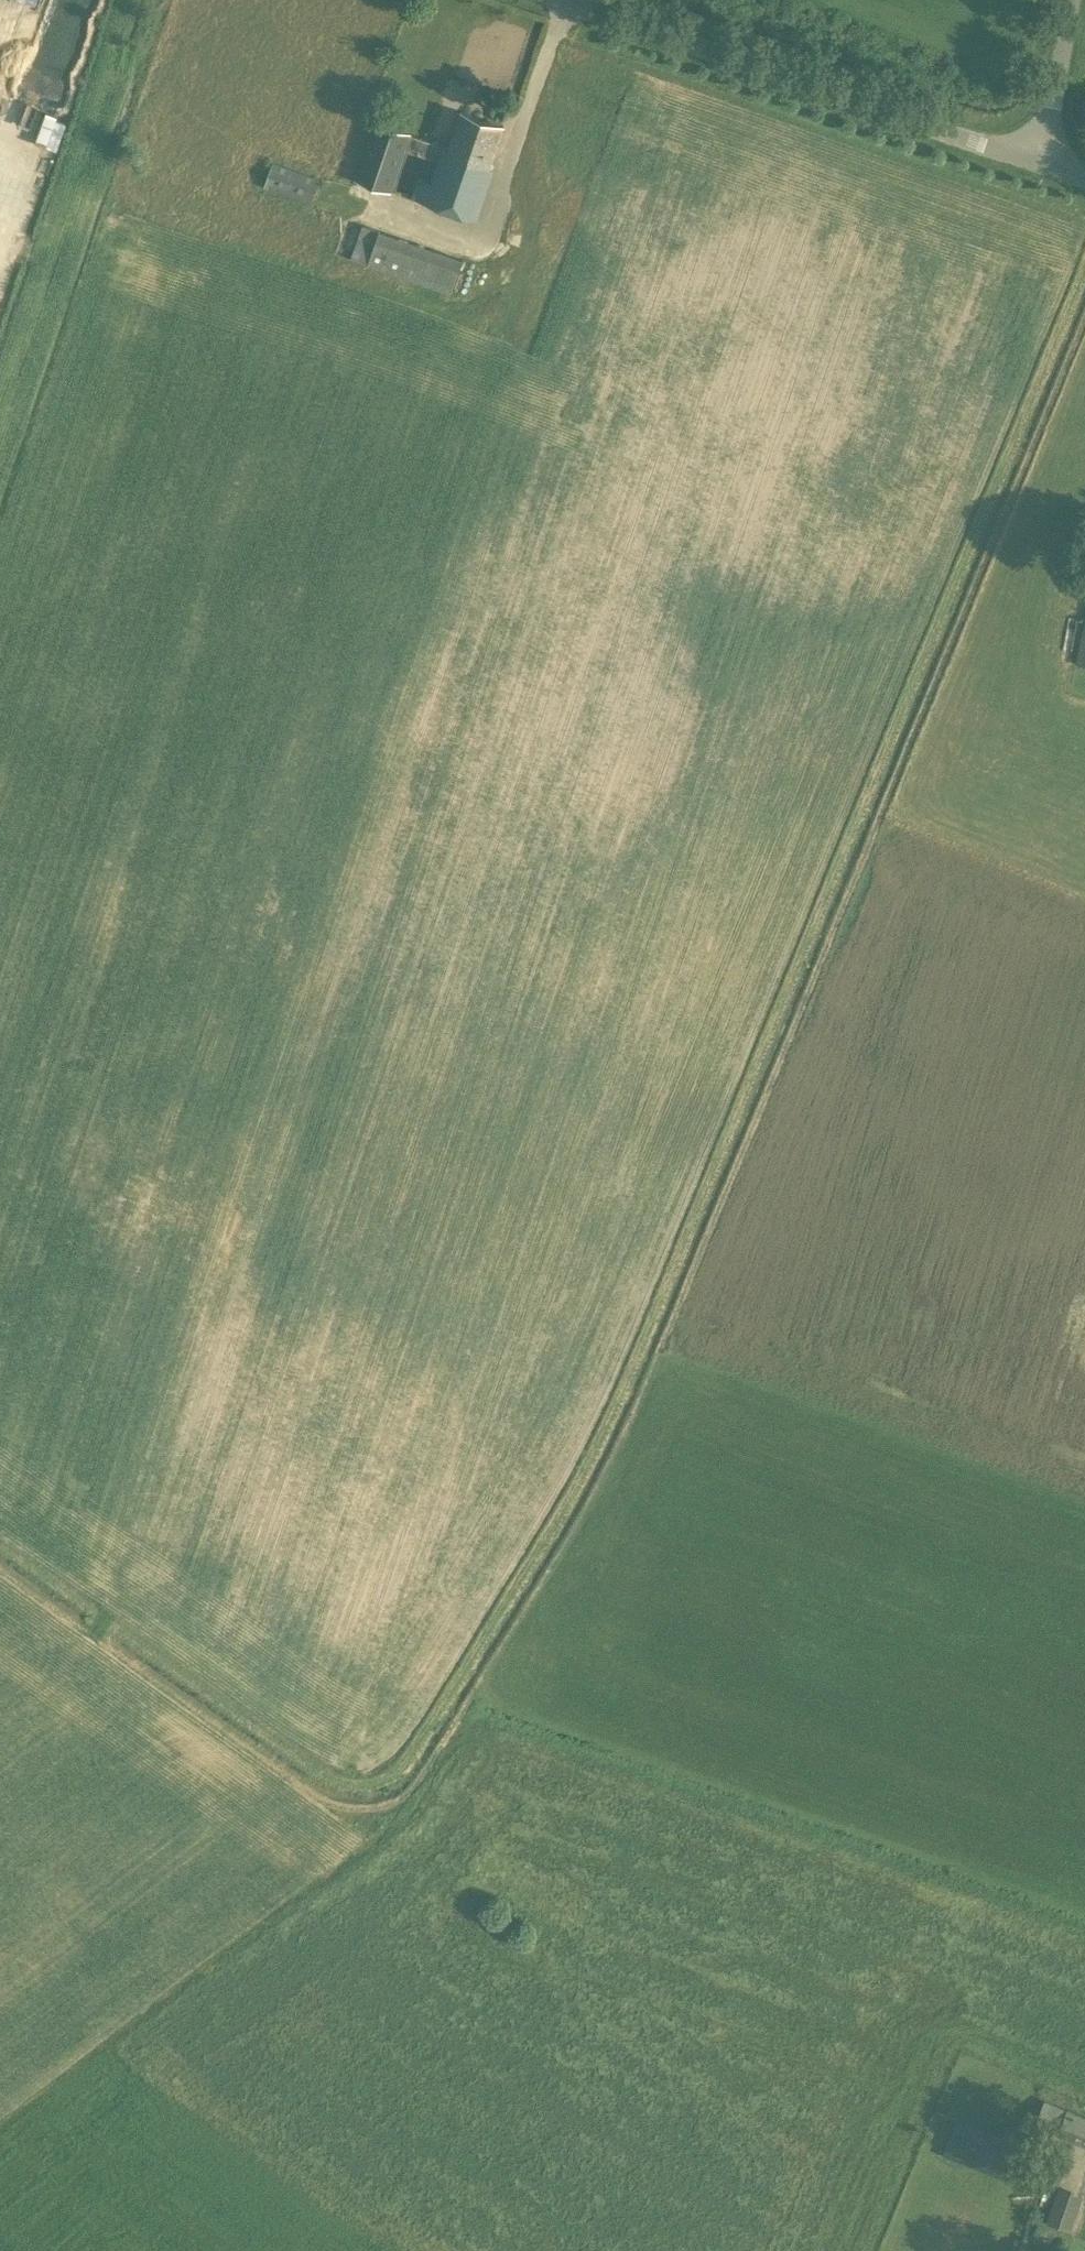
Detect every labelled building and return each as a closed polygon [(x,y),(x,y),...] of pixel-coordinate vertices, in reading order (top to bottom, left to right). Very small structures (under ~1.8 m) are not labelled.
[(440,160),(432,182),(419,177),(412,197),(476,219),(494,169),(490,167),(504,126),(461,111),(448,147),(376,122),(357,178),(392,191),(407,149),(440,160)] [(265,187),(311,204),(320,178),(274,162),(265,187)] [(351,258),(450,293),(462,258),(363,223),(351,258)] [(1084,665),(1084,622),(1077,664),(1084,665)] [(1084,2145),(1084,2116),(1069,2109),(1058,2134),(1061,2135),(1084,2145)] [(945,2150),(1005,2175),(1010,2163),(1025,2169),(1033,2149),(958,2119),(945,2150)] [(1046,2219),(1072,2229),(1084,2195),(1059,2185),(1046,2219)]
